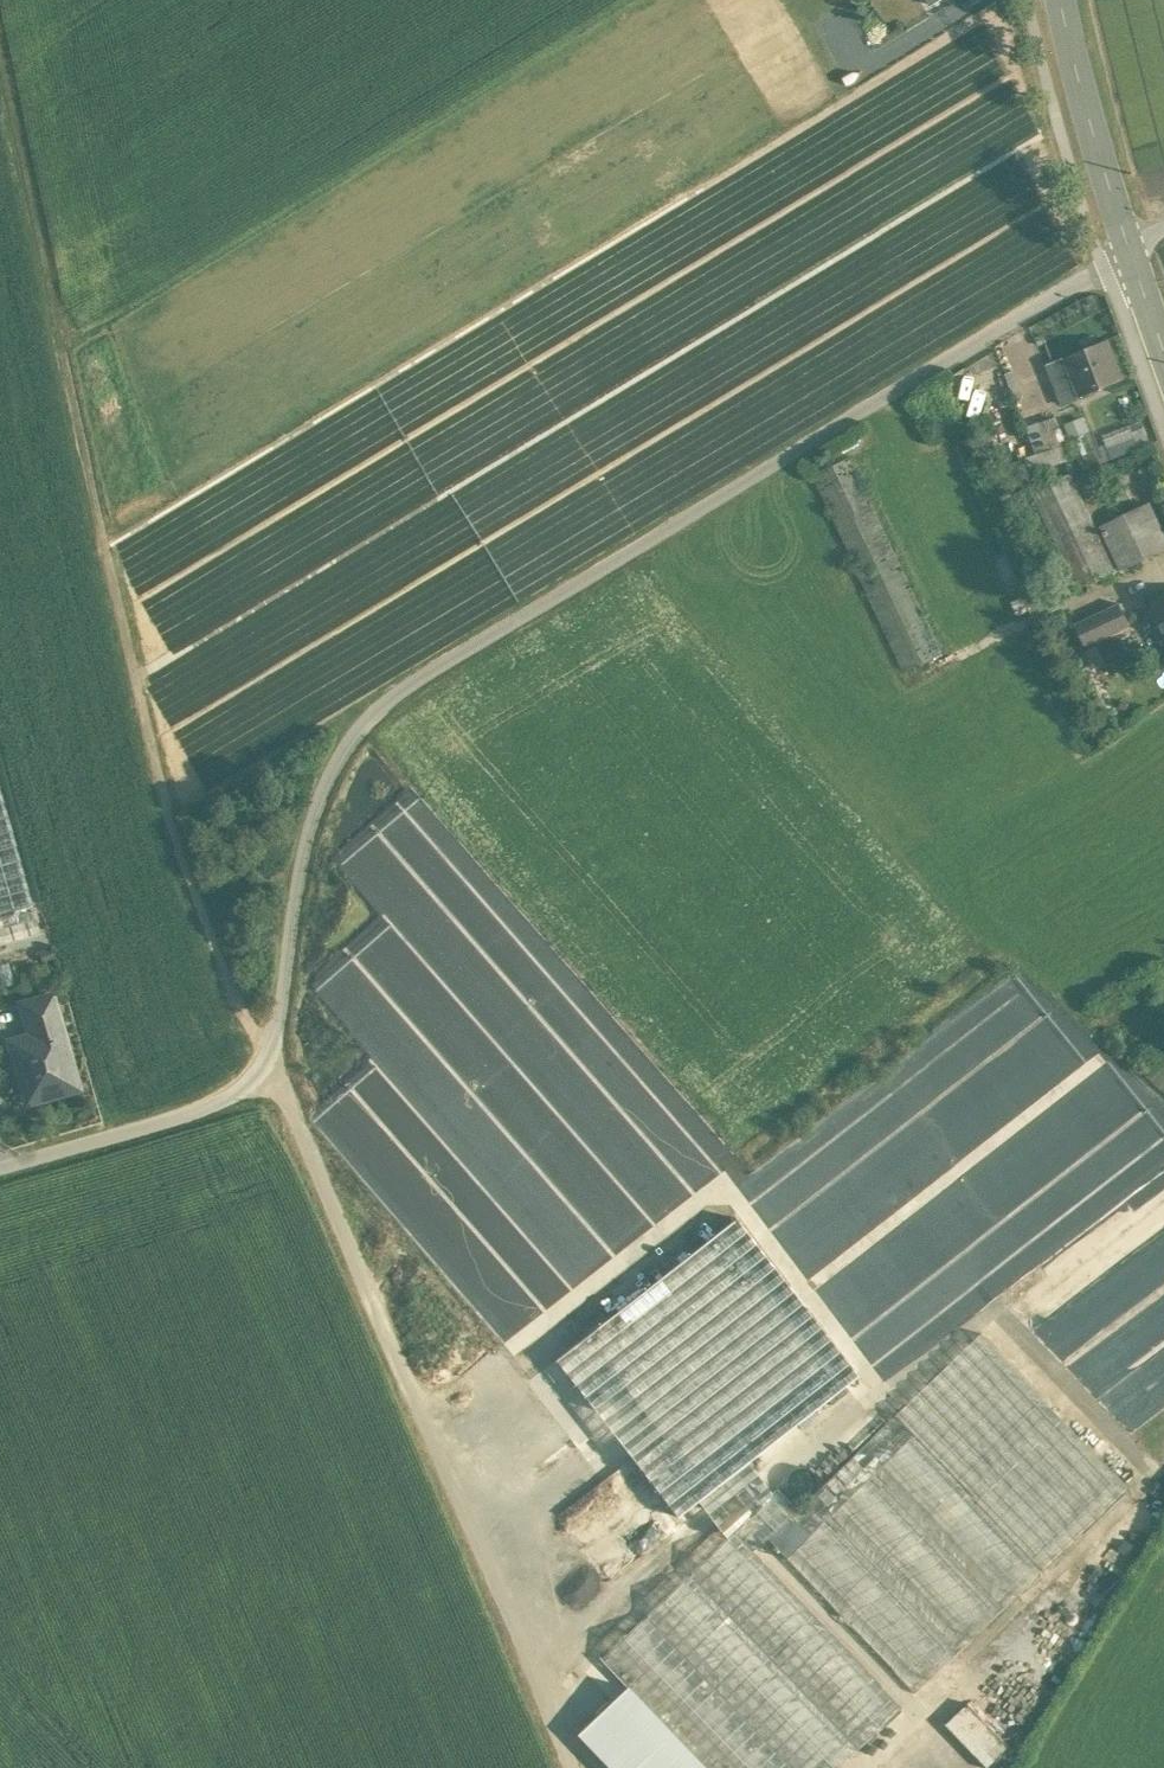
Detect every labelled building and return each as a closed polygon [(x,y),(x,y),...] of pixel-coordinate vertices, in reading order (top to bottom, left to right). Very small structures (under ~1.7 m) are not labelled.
[(1108,339),(1065,357),(1079,397),(1123,379),(1108,339)] [(1079,397),(1065,357),(1047,364),(1063,405),(1080,398),(1079,397)] [(1040,421),(1026,426),(1036,452),(1049,447),(1040,421)] [(1140,421),(1103,436),(1111,458),(1149,443),(1140,421)] [(1050,450),(1026,458),(1031,472),(1073,458),(1069,446),(1051,453),(1050,450)] [(943,654),(850,456),(811,474),(904,672),(943,654)] [(1117,572),(1070,472),(1030,491),(1077,591),(1117,572)] [(1100,526),(1121,570),(1163,550),(1163,534),(1149,503),(1100,526)] [(1153,606),(1163,630),(1163,601),(1153,606)] [(1120,603),(1075,624),(1086,646),(1130,625),(1120,603)] [(31,904),(0,792),(0,912),(31,904)] [(0,912),(0,944),(40,933),(31,904),(0,912)] [(52,994),(20,1003),(30,1036),(61,1027),(52,994)] [(61,1027),(30,1036),(34,1051),(13,1057),(26,1103),(79,1088),(61,1027)] [(1151,1081),(1163,1092),(1163,1065),(1151,1081)] [(1131,1084),(830,1310),(854,1343),(1156,1117),(1131,1084)] [(857,1347),(882,1380),(1163,1167),(1163,1116),(857,1347)] [(735,1218),(555,1359),(593,1408),(623,1385),(664,1437),(634,1460),(677,1516),(857,1375),(735,1218)] [(1129,1487),(980,1332),(894,1415),(912,1434),(913,1434),(1043,1569),(1129,1487)] [(797,1509),(791,1515),(809,1534),(912,1434),(894,1415),(797,1509)] [(809,1534),(785,1557),(916,1693),(1043,1569),(913,1434),(912,1434),(809,1534)] [(811,1488),(812,1482),(811,1476),(808,1472),(803,1468),(797,1467),(791,1468),(787,1472),(783,1477),(782,1482),(784,1488),(787,1493),(792,1496),(797,1497),(803,1496),(808,1492),(811,1488)] [(778,1488),(734,1531),(752,1550),(766,1538),(791,1515),(797,1509),(778,1488)] [(591,1489),(559,1510),(578,1538),(610,1517),(591,1489)] [(791,1515),(766,1538),(774,1545),(771,1547),(775,1551),(778,1549),(785,1557),(809,1534),(791,1515)] [(734,1531),(645,1616),(790,1767),(838,1767),(902,1706),(752,1550),(734,1531)] [(645,1616),(600,1659),(626,1686),(705,1767),(790,1767),(645,1616)] [(626,1686),(577,1733),(611,1767),(705,1767),(626,1686)] [(968,1702),(945,1724),(988,1767),(1010,1746),(968,1702)]
